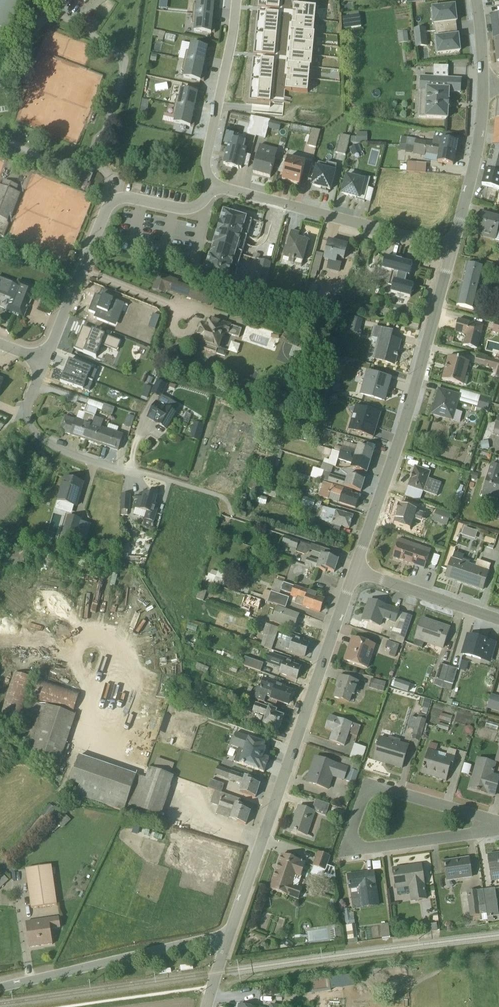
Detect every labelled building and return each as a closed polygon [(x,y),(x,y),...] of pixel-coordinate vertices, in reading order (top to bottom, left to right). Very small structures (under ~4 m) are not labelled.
[(1,46),(2,44),(7,32),(8,32),(21,0),(0,0),(0,46),(1,46)] [(192,14),(212,16),(213,6),(216,6),(217,0),(196,0),(196,5),(193,5),(192,14)] [(313,34),(315,8),(293,6),(291,0),(258,0),(248,100),(289,104),(290,99),(283,98),(284,91),(307,93),(309,68),(310,68),(314,34),(313,34)] [(431,9),(434,31),(456,29),(456,22),(454,6),(431,9)] [(341,17),(343,27),(350,26),(351,28),(360,27),(358,12),(349,14),(349,16),(341,17)] [(193,24),(193,32),(214,34),(214,27),(211,27),(212,16),(192,14),(191,24),(193,24)] [(493,39),(498,38),(498,15),(490,17),(493,39)] [(425,28),(413,29),(415,48),(427,47),(425,28)] [(456,29),(434,31),(436,54),(459,52),(457,36),(456,29)] [(407,32),(397,33),(398,43),(408,42),(407,32)] [(186,50),(184,60),(203,65),(206,55),(209,55),(210,48),(190,44),(188,51),(186,50)] [(184,70),(183,77),(203,82),(204,75),(201,75),(203,65),(184,60),(182,70),(184,70)] [(460,81),(429,78),(421,78),(418,118),(447,120),(449,92),(459,93),(460,81)] [(176,96),(174,106),(193,110),(195,100),(199,101),(200,94),(180,90),(179,97),(176,96)] [(143,99),(141,113),(147,114),(149,100),(143,99)] [(174,116),(172,123),(193,128),(195,121),(191,120),(193,110),(174,106),(172,115),(174,116)] [(256,137),(261,119),(250,116),(245,135),(256,138),(256,137)] [(269,121),(261,119),(256,137),(265,139),(269,121)] [(317,146),(321,129),(313,128),(309,144),(317,146)] [(336,152),(346,154),(350,136),(341,133),(336,152)] [(246,140),(233,137),(231,145),(228,144),(223,164),(225,165),(225,166),(238,170),(238,168),(241,169),(246,149),(243,149),(246,140)] [(410,146),(414,147),(454,154),(457,142),(441,139),(440,146),(411,140),(410,146)] [(277,150),(260,145),(252,173),(269,178),(277,150)] [(361,152),(359,145),(348,149),(351,156),(361,152)] [(485,171),(498,174),(498,148),(492,146),(485,171)] [(452,166),(454,154),(414,147),(412,155),(424,157),(423,160),(452,166)] [(305,162),(288,158),(282,181),(299,185),(305,162)] [(325,165),(318,163),(312,186),(319,188),(319,190),(329,192),(336,165),(326,163),(325,165)] [(400,165),(399,171),(425,173),(426,165),(407,163),(406,166),(400,165)] [(81,170),(78,178),(89,183),(91,179),(92,174),(81,170)] [(481,185),(498,190),(498,174),(485,171),(481,185)] [(359,179),(346,175),(341,194),(355,198),(355,201),(363,203),(369,179),(359,176),(359,179)] [(3,237),(8,224),(6,222),(9,216),(11,217),(20,194),(16,192),(18,186),(11,183),(3,180),(1,186),(0,185),(0,236),(3,237)] [(224,211),(214,245),(240,253),(250,219),(224,211)] [(483,215),(477,235),(498,241),(498,233),(496,232),(498,222),(498,219),(483,215)] [(299,233),(291,231),(287,247),(285,247),(281,261),(300,266),(307,241),(298,238),(299,233)] [(347,246),(329,241),(324,260),(328,261),(325,269),(339,273),(342,264),(336,262),(337,258),(343,260),(347,246)] [(231,281),(240,253),(214,245),(205,274),(231,281)] [(316,253),(311,270),(308,279),(313,280),(315,271),(318,271),(322,255),(316,253)] [(413,286),(406,284),(408,278),(412,264),(385,257),(382,269),(391,271),(387,286),(391,287),(390,293),(410,298),(413,286)] [(271,264),(253,259),(245,287),(263,292),(271,264)] [(484,269),(466,264),(455,306),(473,310),(484,269)] [(166,291),(207,305),(212,291),(156,273),(151,289),(165,294),(166,291)] [(11,299),(7,309),(11,311),(10,313),(22,317),(32,293),(34,288),(17,281),(16,283),(0,276),(0,294),(11,299)] [(115,326),(124,303),(106,296),(105,298),(95,294),(88,311),(95,313),(93,318),(115,326)] [(238,337),(241,329),(231,325),(231,324),(210,316),(209,320),(208,320),(206,326),(200,324),(194,343),(200,345),(199,348),(224,357),(226,350),(221,348),(224,340),(222,339),(224,334),(228,335),(228,334),(238,337)] [(359,334),(362,320),(353,318),(349,332),(359,334)] [(453,333),(465,337),(462,346),(476,350),(482,327),(457,321),(453,333)] [(82,326),(73,348),(95,357),(100,344),(116,350),(120,341),(82,326)] [(391,339),(392,333),(373,328),(371,336),(371,338),(373,342),(376,343),(372,359),(393,365),(399,342),(391,339)] [(230,342),(227,352),(237,355),(240,345),(230,342)] [(476,355),(474,364),(498,371),(498,361),(476,355)] [(469,362),(448,357),(442,380),(465,386),(468,378),(465,377),(469,362)] [(63,373),(60,382),(88,391),(96,371),(69,359),(65,367),(67,368),(65,374),(63,373)] [(390,379),(366,372),(360,394),(383,401),(390,379)] [(158,397),(146,418),(166,430),(176,412),(167,407),(172,398),(162,392),(167,384),(158,379),(150,393),(158,397)] [(440,391),(432,416),(457,424),(461,413),(456,411),(461,397),(440,391)] [(483,395),(478,406),(487,410),(492,399),(483,395)] [(103,403),(100,411),(111,415),(113,407),(103,403)] [(60,431),(87,440),(94,416),(97,408),(85,405),(83,412),(78,411),(76,419),(65,416),(60,431)] [(372,437),(379,413),(356,406),(349,430),(372,437)] [(134,414),(128,412),(123,425),(130,427),(134,414)] [(87,440),(101,444),(107,428),(101,427),(104,419),(94,416),(87,440)] [(198,441),(203,425),(195,423),(194,422),(189,438),(198,441)] [(101,444),(117,450),(123,434),(116,431),(118,427),(108,424),(107,428),(101,444)] [(343,443),(340,453),(369,462),(372,452),(343,443)] [(366,473),(369,462),(340,453),(338,460),(351,464),(349,468),(366,473)] [(260,478),(263,465),(254,463),(251,476),(260,478)] [(325,465),(321,480),(360,492),(364,480),(347,475),(345,480),(329,475),(332,467),(325,465)] [(491,465),(481,498),(498,503),(498,501),(498,467),(491,465)] [(414,467),(405,496),(420,500),(422,491),(436,496),(440,483),(427,479),(430,472),(428,471),(429,469),(424,467),(423,470),(414,467)] [(75,508),(82,484),(64,478),(56,502),(75,508)] [(277,490),(250,481),(247,489),(275,498),(277,490)] [(322,483),(318,497),(355,508),(358,497),(342,493),(343,489),(322,483)] [(156,497),(144,493),(142,499),(135,497),(132,507),(135,508),(133,515),(144,518),(142,523),(143,527),(146,528),(151,529),(158,505),(154,504),(156,497)] [(129,511),(130,495),(120,494),(120,511),(129,511)] [(321,503),(299,496),(297,501),(301,502),(300,506),(312,510),(313,506),(319,508),(321,503)] [(352,517),(323,508),(319,520),(331,524),(329,529),(339,532),(340,526),(349,529),(352,517)] [(446,526),(450,515),(435,510),(432,521),(446,526)] [(82,520),(67,515),(61,535),(64,536),(62,545),(69,548),(72,539),(76,540),(82,520)] [(477,532),(463,527),(461,535),(474,540),(477,532)] [(398,539),(392,558),(424,569),(431,551),(398,539)] [(310,546),(298,543),(295,552),(307,556),(310,546)] [(307,558),(305,565),(325,571),(325,570),(334,573),(338,560),(321,555),(319,562),(307,558)] [(451,558),(444,578),(481,590),(489,565),(477,561),(475,566),(451,558)] [(215,577),(204,573),(201,580),(221,588),(226,575),(218,572),(215,577)] [(296,599),(294,604),(319,613),(323,600),(315,597),(316,594),(275,580),(267,602),(286,608),(289,599),(279,595),(280,591),(290,595),(290,596),(296,599)] [(206,592),(199,589),(195,598),(203,601),(206,592)] [(399,612),(369,601),(362,619),(381,626),(383,620),(395,624),(399,612)] [(298,615),(277,607),(272,621),(293,629),(298,615)] [(448,629),(422,619),(413,645),(422,648),(423,643),(441,650),(448,629)] [(271,650),(279,628),(265,624),(262,635),(264,636),(261,647),(271,650)] [(303,640),(280,632),(277,640),(282,642),(281,647),(288,650),(288,651),(304,657),(308,645),(302,642),(303,640)] [(497,644),(469,636),(463,658),(491,666),(497,644)] [(375,646),(352,638),(345,660),(367,668),(375,646)] [(390,654),(396,655),(399,643),(388,640),(387,646),(392,647),(390,654)] [(293,663),(269,654),(266,664),(281,669),(279,674),(296,680),(300,668),(292,666),(293,663)] [(263,664),(244,657),(241,665),(260,672),(263,664)] [(198,663),(195,672),(206,675),(209,666),(198,663)] [(442,688),(448,667),(440,665),(434,686),(442,688)] [(456,669),(448,667),(442,688),(450,690),(456,669)] [(358,681),(341,675),(333,698),(358,681)] [(266,697),(287,705),(290,696),(288,696),(290,691),(284,689),(285,686),(273,682),(275,678),(269,676),(268,680),(264,678),(260,688),(256,687),(253,694),(247,692),(245,696),(263,703),(266,697)] [(80,693),(37,679),(31,698),(74,712),(80,693)] [(386,684),(371,679),(368,688),(383,693),(386,684)] [(492,696),(488,710),(498,713),(498,698),(492,696)] [(45,707),(31,702),(23,726),(18,739),(33,744),(30,752),(60,762),(63,754),(75,717),(45,707)] [(275,714),(276,711),(255,703),(252,712),(266,717),(263,724),(278,730),(283,717),(275,714)] [(325,729),(332,731),(329,741),(344,746),(348,734),(356,737),(360,726),(330,716),(325,729)] [(265,744),(236,735),(231,745),(239,748),(233,762),(263,773),(268,759),(263,757),(265,749),(263,748),(265,744)] [(380,737),(374,760),(401,768),(407,745),(380,737)] [(365,748),(354,745),(350,758),(361,761),(365,748)] [(430,752),(423,776),(448,783),(455,759),(430,752)] [(127,813),(157,824),(174,777),(149,768),(145,779),(78,755),(69,782),(80,785),(77,795),(127,813)] [(174,764),(156,758),(153,768),(171,774),(174,764)] [(345,781),(349,769),(315,758),(307,783),(330,790),(334,777),(345,781)] [(494,777),(497,766),(478,761),(475,772),(469,791),(488,797),(496,799),(498,789),(498,779),(494,777)] [(214,775),(241,784),(238,792),(255,797),(259,785),(251,782),(253,778),(217,767),(214,775)] [(224,784),(211,780),(208,788),(221,793),(224,784)] [(245,825),(249,812),(242,810),(243,807),(238,805),(240,800),(214,792),(210,803),(219,806),(216,815),(245,825)] [(306,838),(315,815),(340,824),(344,813),(316,803),(313,813),(299,808),(290,832),(306,838)] [(151,839),(153,831),(135,824),(132,833),(151,839)] [(330,857),(317,853),(310,874),(322,879),(323,876),(335,880),(334,869),(327,866),(330,857)] [(302,889),(297,887),(305,864),(282,855),(269,890),(297,901),(302,889)] [(488,856),(492,882),(498,881),(498,855),(488,856)] [(468,859),(444,862),(447,883),(471,879),(468,859)] [(381,861),(373,862),(374,870),(382,869),(381,861)] [(57,905),(51,865),(25,869),(31,909),(57,905)] [(393,870),(396,890),(409,888),(411,902),(426,900),(421,865),(393,870)] [(356,877),(348,878),(352,910),(378,907),(373,872),(356,874),(356,877)] [(8,881),(2,874),(0,876),(0,888),(8,881)] [(482,890),(487,916),(498,914),(495,888),(482,890)] [(487,916),(482,890),(466,893),(470,919),(487,916)] [(357,942),(353,913),(349,914),(349,910),(343,911),(345,926),(343,926),(345,944),(357,942)] [(58,918),(25,922),(29,948),(52,945),(50,930),(60,929),(58,918)] [(437,931),(436,924),(426,925),(427,933),(437,931)] [(389,937),(388,925),(380,925),(381,938),(389,937)] [(357,974),(327,977),(329,989),(358,986),(357,974)] [(312,980),(314,990),(328,988),(327,978),(312,980)]
